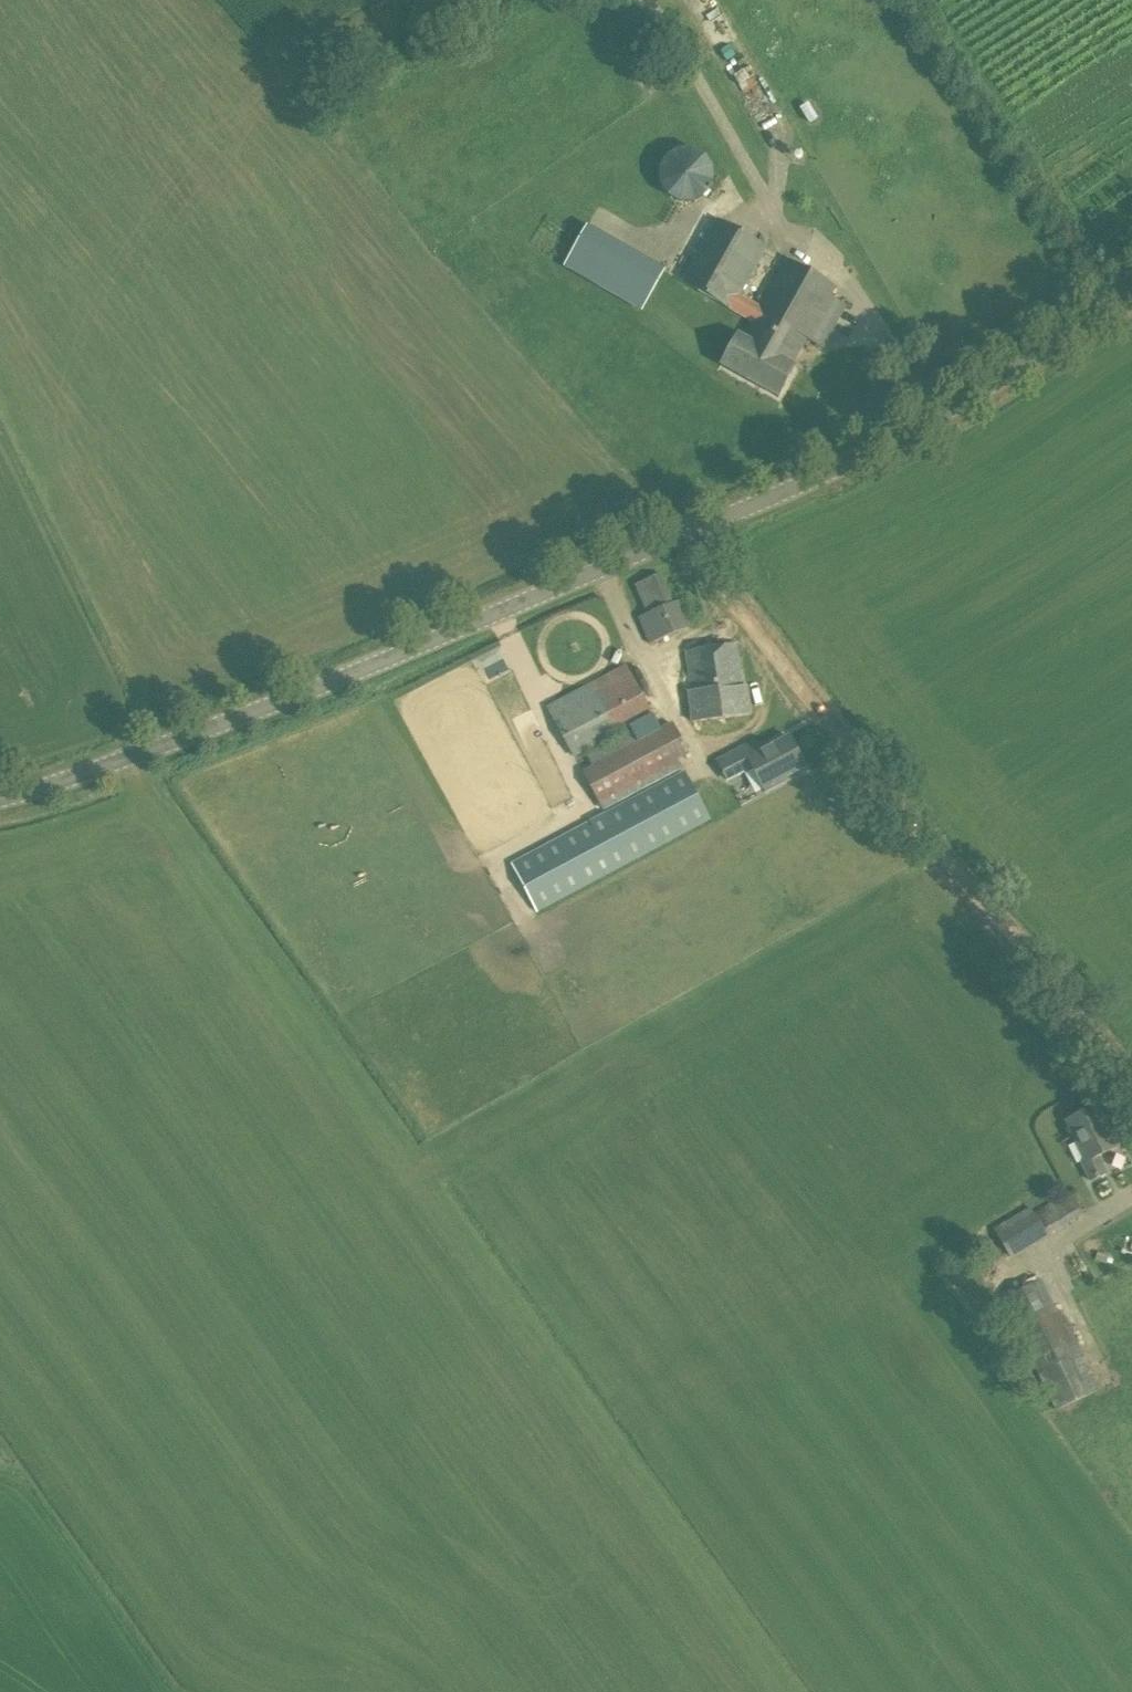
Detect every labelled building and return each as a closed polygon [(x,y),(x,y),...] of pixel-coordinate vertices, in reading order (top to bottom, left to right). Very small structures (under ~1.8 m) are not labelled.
[(680,203),(696,202),(707,194),(713,182),(713,168),(706,155),(692,149),(677,149),(666,157),(659,170),(659,184),(667,196),(680,203)] [(760,305),(741,294),(767,247),(717,218),(681,282),(751,322),(743,336),(738,334),(720,365),(779,398),(796,366),(793,364),(807,340),(823,349),(846,306),(830,297),(836,287),(786,258),(760,305)] [(573,275),(658,306),(675,261),(589,230),(573,275)] [(674,602),(661,573),(634,585),(646,614),(638,617),(649,644),(691,626),(679,600),(674,602)] [(743,686),(738,643),(685,650),(690,691),(688,691),(692,721),(751,714),(747,685),(743,686)] [(572,758),(654,715),(620,652),(584,672),(589,682),(546,705),(572,758)] [(659,728),(654,718),(585,754),(591,765),(581,770),(603,810),(682,768),(678,760),(686,755),(679,741),(682,739),(672,722),(659,728)] [(805,767),(789,737),(757,753),(752,742),(717,760),(727,779),(752,767),(766,793),(789,780),(787,777),(805,767)] [(684,772),(511,864),(535,909),(708,817),(684,772)] [(1090,1180),(1107,1173),(1099,1155),(1117,1147),(1097,1105),(1066,1120),(1086,1160),(1082,1162),(1090,1180)] [(1084,1216),(1070,1191),(1034,1212),(1031,1207),(993,1228),(1011,1259),(1084,1216)] [(1056,1411),(1101,1389),(1047,1277),(1001,1299),(1047,1392),(1056,1411)]
